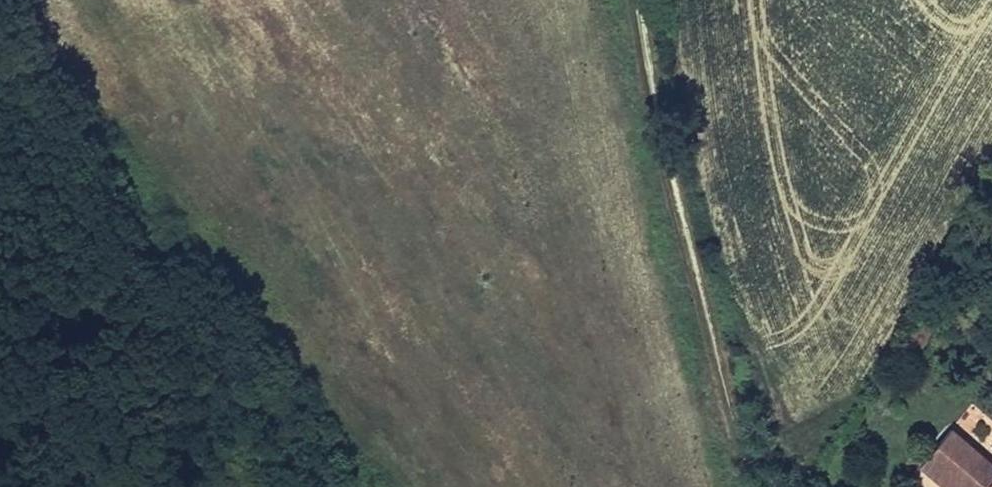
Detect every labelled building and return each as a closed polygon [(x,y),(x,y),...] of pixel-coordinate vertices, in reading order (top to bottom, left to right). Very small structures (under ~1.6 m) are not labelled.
[(952,430),(935,450),(927,443),(912,460),(943,486),(991,486),(991,464),(952,430)]
